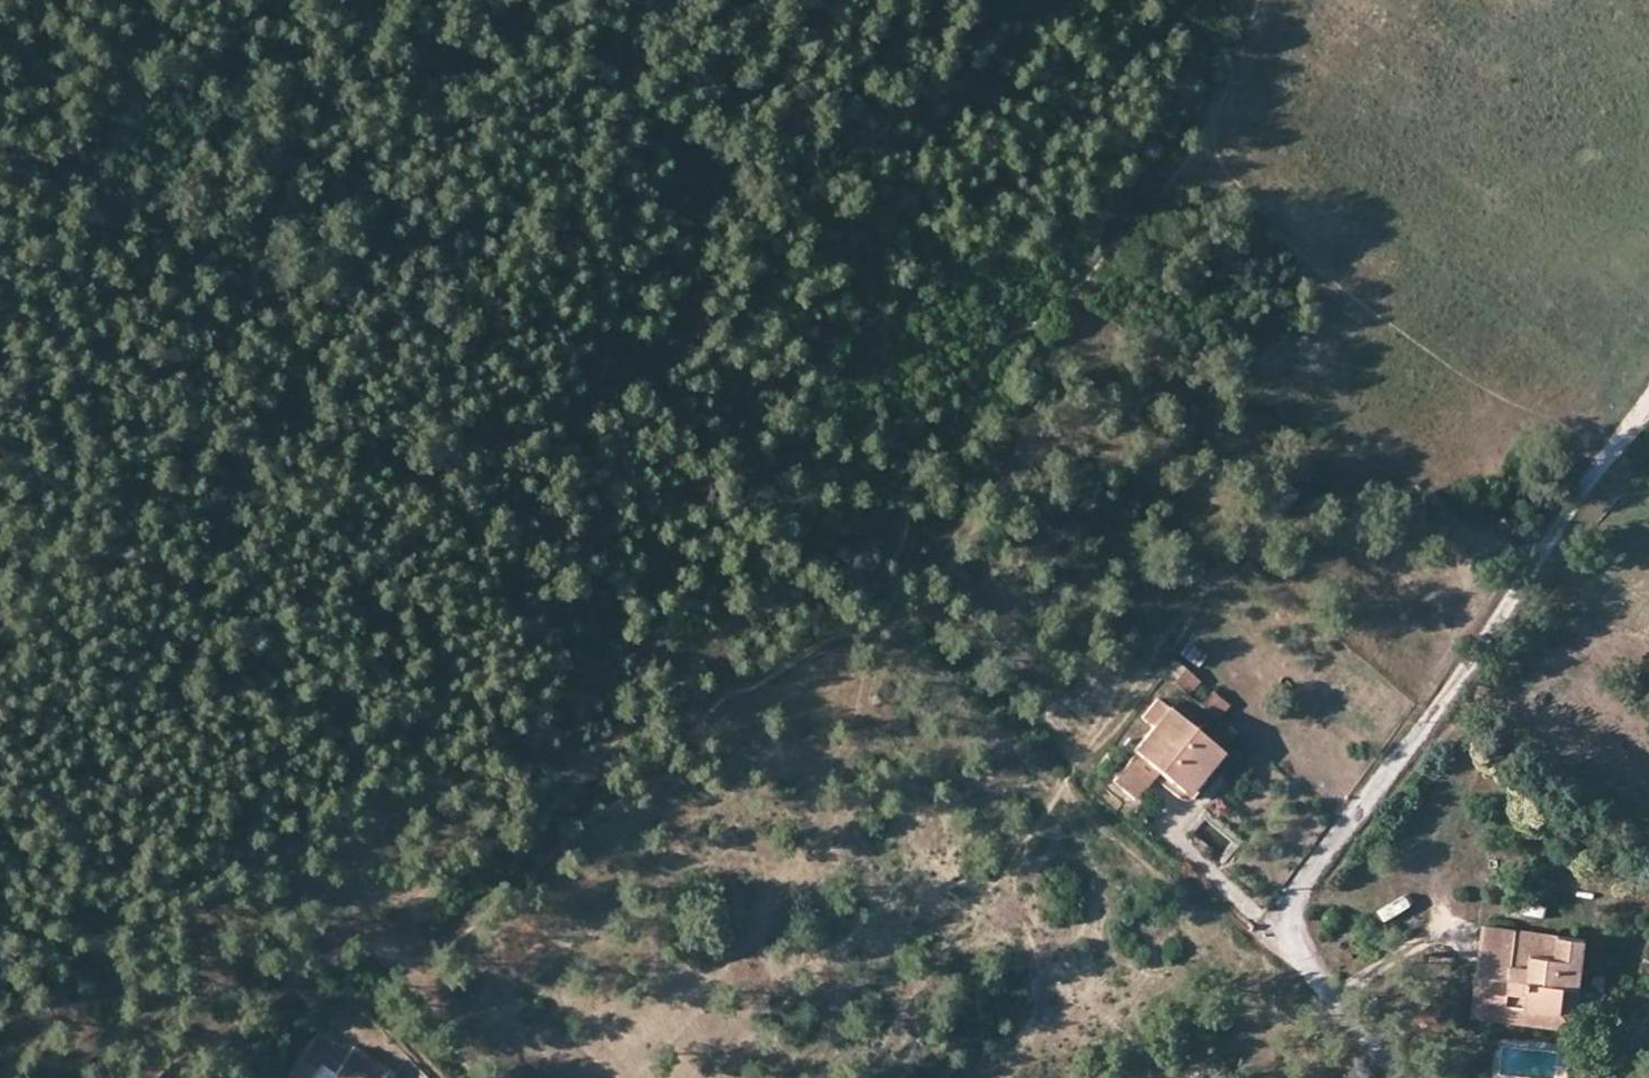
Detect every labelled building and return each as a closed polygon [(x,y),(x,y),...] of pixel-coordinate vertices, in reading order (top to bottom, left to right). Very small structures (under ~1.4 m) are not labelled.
[(1204,656),(1187,644),(1178,655),(1196,667),(1204,656)] [(1198,683),(1173,663),(1164,675),(1188,695),(1198,683)] [(1212,688),(1198,704),(1215,718),(1228,702),(1212,688)] [(1210,746),(1157,700),(1143,719),(1152,728),(1133,751),(1136,755),(1157,772),(1176,788),(1210,746)] [(1221,755),(1210,746),(1176,788),(1186,797),(1221,755)] [(1133,799),(1157,772),(1136,755),(1112,781),(1133,799)] [(1484,923),(1475,1001),(1575,1012),(1584,934),(1484,923)] [(1603,978),(1592,977),(1591,986),(1603,987),(1603,978)] [(1573,1026),(1575,1012),(1475,1001),(1473,1014),(1573,1026)] [(341,1068),(347,1056),(320,1036),(314,1043),(327,1055),(326,1057),(341,1068)] [(326,1057),(327,1055),(314,1043),(290,1076),(293,1077),(312,1077),(326,1057)] [(386,1072),(354,1048),(347,1056),(341,1068),(334,1077),(382,1077),(386,1072)]
